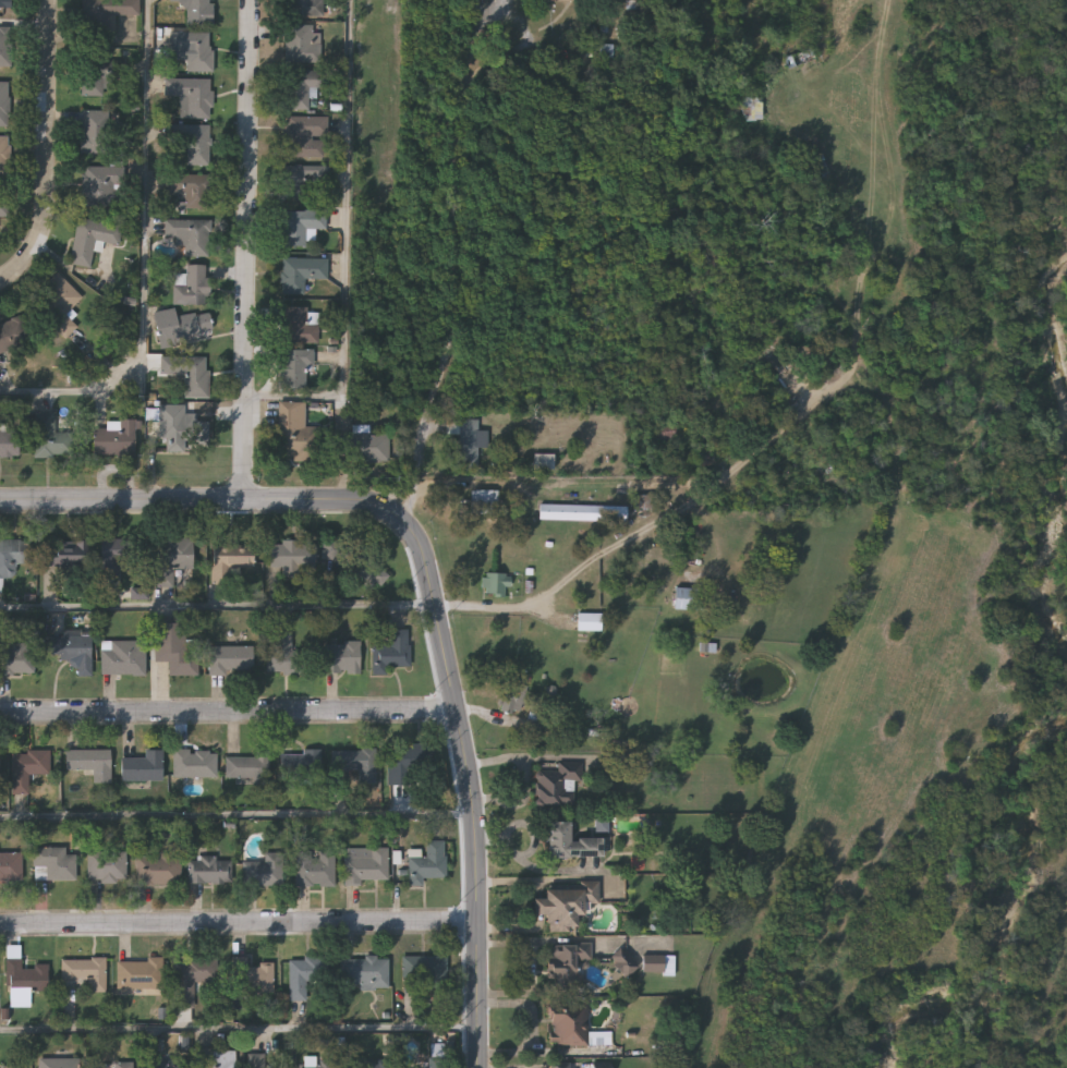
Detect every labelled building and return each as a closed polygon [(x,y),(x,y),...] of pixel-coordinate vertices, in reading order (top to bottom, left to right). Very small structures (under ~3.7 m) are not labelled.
[(10,11),(10,0),(0,0),(0,10),(10,11)] [(82,35),(82,0),(140,0),(140,15),(113,15),(113,35),(82,35)] [(181,25),(182,0),(213,0),(213,26),(181,25)] [(283,13),(283,0),(316,0),(316,13),(283,13)] [(626,20),(626,0),(656,0),(656,20),(626,20)] [(284,62),(284,26),(320,26),(320,62),(284,62)] [(11,66),(0,66),(0,28),(11,28),(11,66)] [(213,71),(187,71),(187,60),(174,60),(174,33),(213,33),(213,71)] [(787,66),(785,56),(813,49),(815,61),(787,66)] [(123,80),(113,78),(113,89),(105,89),(105,96),(80,95),(82,57),(124,60),(123,80)] [(756,74),(761,88),(779,83),(774,69),(756,74)] [(308,87),(308,109),(286,109),(287,71),(327,71),(327,88),(308,87)] [(211,118),(173,118),(173,78),(211,78),(211,118)] [(9,126),(0,126),(0,82),(9,82),(9,126)] [(81,154),(81,110),(110,110),(110,154),(81,154)] [(327,117),(326,157),(284,157),(284,117),(327,117)] [(209,124),(209,166),(187,166),(187,124),(209,124)] [(9,172),(0,172),(0,136),(9,136),(9,172)] [(810,170),(809,157),(823,156),(824,169),(810,170)] [(83,167),(120,167),(120,205),(83,205),(83,167)] [(329,167),(329,183),(307,183),(307,201),(283,202),(283,167),(329,167)] [(210,174),(210,209),(185,209),(185,192),(175,192),(175,174),(210,174)] [(8,219),(8,201),(0,201),(0,219),(8,219)] [(283,210),(326,209),(327,229),(306,229),(306,245),(283,245),(283,210)] [(121,224),(118,244),(95,240),(90,265),(71,262),(77,218),(121,224)] [(185,256),(185,245),(175,245),(175,235),(163,235),(163,219),(209,219),(209,256),(185,256)] [(328,279),(305,278),(305,294),(282,293),(283,257),(328,258),(328,279)] [(214,333),(158,340),(155,311),(175,307),(171,276),(186,274),(185,266),(205,264),(209,306),(210,306),(214,333)] [(82,296),(65,313),(41,288),(58,271),(82,296)] [(308,307),(308,313),(318,313),(317,342),(282,342),(282,306),(308,307)] [(31,344),(0,354),(0,323),(23,316),(31,344)] [(313,350),(313,365),(306,365),(306,388),(280,388),(280,350),(313,350)] [(185,375),(161,375),(161,356),(208,356),(208,399),(185,399),(185,375)] [(319,427),(319,461),(278,461),(278,401),(304,401),(304,427),(319,427)] [(159,438),(160,404),(185,405),(185,413),(197,414),(197,421),(208,422),(207,446),(187,445),(187,452),(167,452),(167,439),(159,438)] [(35,412),(54,412),(54,436),(71,436),(71,457),(35,457),(35,412)] [(477,420),(477,470),(460,470),(460,420),(477,420)] [(105,421),(135,421),(135,457),(92,457),(92,429),(105,429),(105,421)] [(676,423),(676,440),(654,440),(654,423),(676,423)] [(19,456),(0,456),(0,427),(19,427),(19,456)] [(389,434),(389,461),(340,461),(340,434),(389,434)] [(555,454),(555,470),(535,470),(535,454),(555,454)] [(470,514),(470,490),(494,490),(494,514),(470,514)] [(606,520),(538,520),(538,503),(606,503),(606,520)] [(193,539),(193,570),(177,570),(177,585),(157,585),(157,538),(193,539)] [(143,539),(143,561),(120,561),(120,581),(100,581),(100,539),(143,539)] [(15,579),(0,579),(0,541),(31,541),(31,565),(15,565),(15,579)] [(88,541),(88,567),(45,567),(45,541),(88,541)] [(323,566),(323,541),(356,542),(356,553),(373,553),(373,569),(385,569),(385,581),(360,581),(360,566),(323,566)] [(271,570),(271,543),(315,543),(315,570),(271,570)] [(232,569),(232,584),(213,584),(214,548),(253,549),(252,569),(232,569)] [(508,595),(484,595),(484,573),(508,573),(508,595)] [(675,610),(675,588),(696,588),(696,610),(675,610)] [(601,614),(601,630),(578,630),(578,614),(601,614)] [(168,676),(168,664),(155,664),(155,618),(185,618),(185,641),(197,641),(197,676),(168,676)] [(291,631),(291,652),(301,652),(302,673),(267,673),(267,632),(291,631)] [(92,633),(92,676),(75,677),(75,658),(51,659),(50,634),(92,633)] [(391,675),(373,675),(373,638),(409,638),(409,667),(391,667),(391,675)] [(146,641),(146,675),(101,675),(101,641),(146,641)] [(360,643),(360,675),(325,675),(325,643),(360,643)] [(34,675),(0,675),(0,645),(34,645),(34,675)] [(253,647),(253,675),(209,675),(209,647),(253,647)] [(528,688),(518,717),(499,711),(508,682),(528,688)] [(424,745),(424,784),(390,782),(391,744),(424,745)] [(110,750),(110,784),(92,784),(92,770),(65,770),(65,750),(110,750)] [(145,758),(145,750),(161,750),(161,780),(121,780),(121,758),(145,758)] [(217,750),(217,777),(173,777),(173,750),(217,750)] [(375,750),(375,781),(359,781),(359,773),(332,773),(332,750),(375,750)] [(12,794),(11,752),(51,751),(51,774),(28,774),(28,793),(12,794)] [(320,751),(320,779),(281,779),(281,752),(320,751)] [(268,756),(268,779),(225,779),(225,756),(268,756)] [(536,803),(537,775),(558,775),(559,763),(582,763),(581,781),(575,781),(574,804),(536,803)] [(548,821),(570,821),(570,837),(604,837),(604,857),(548,857),(548,821)] [(33,866),(33,848),(65,848),(65,854),(76,854),(76,879),(46,879),(46,866),(33,866)] [(388,848),(388,882),(347,882),(347,848),(388,848)] [(335,886),(295,886),(295,857),(317,857),(317,850),(335,850),(335,886)] [(424,877),(424,885),(408,885),(408,857),(426,857),(426,850),(446,850),(446,877),(424,877)] [(125,851),(125,881),(88,881),(88,851),(125,851)] [(23,881),(0,881),(0,852),(23,852),(23,881)] [(263,859),(263,852),(283,852),(283,886),(243,886),(243,859),(263,859)] [(181,857),(181,884),(136,884),(136,857),(181,857)] [(231,883),(189,883),(189,857),(231,857),(231,883)] [(598,882),(599,902),(589,903),(589,913),(577,914),(578,930),(547,931),(546,913),(533,913),(533,895),(544,894),(544,884),(598,882)] [(592,942),(592,959),(577,959),(577,988),(551,988),(551,942),(592,942)] [(446,955),(446,986),(419,986),(419,975),(403,975),(403,955),(446,955)] [(193,1008),(171,1007),(173,957),(217,959),(216,982),(194,981),(193,1008)] [(306,1000),(289,1000),(289,957),(328,957),(328,980),(306,979),(306,1000)] [(388,957),(388,986),(341,986),(341,957),(388,957)] [(8,1008),(8,958),(22,958),(22,969),(48,969),(48,992),(29,992),(29,1007),(8,1008)] [(105,959),(105,993),(88,993),(88,981),(61,981),(61,959),(105,959)] [(163,959),(163,988),(117,988),(117,959),(163,959)] [(274,962),(274,993),(244,993),(244,962),(274,962)] [(551,1012),(587,1011),(589,1045),(551,1046),(551,1012)] [(235,1051),(235,1067),(199,1067),(199,1051),(235,1051)] [(265,1053),(265,1067),(247,1067),(247,1053),(265,1053)] [(445,1056),(444,1067),(433,1067),(433,1056),(445,1056)] [(342,1061),(342,1067),(301,1067),(301,1057),(316,1057),(316,1061),(342,1061)] [(78,1058),(78,1067),(39,1067),(39,1058),(78,1058)] [(183,1058),(183,1067),(146,1067),(146,1058),(183,1058)]
